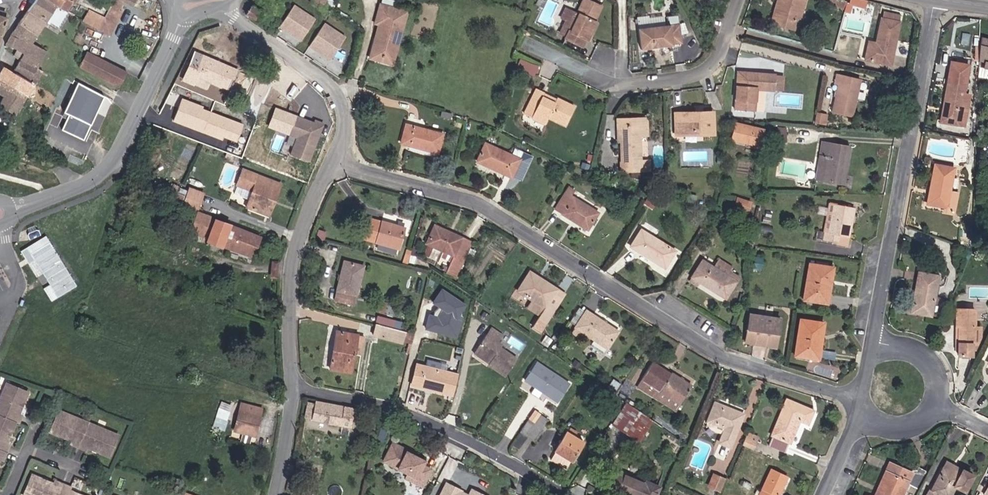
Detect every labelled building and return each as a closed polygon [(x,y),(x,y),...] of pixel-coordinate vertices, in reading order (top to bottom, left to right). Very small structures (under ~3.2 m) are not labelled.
[(55,24),(65,10),(63,9),(56,5),(56,3),(51,0),(35,0),(11,36),(28,40),(19,53),(38,66),(47,51),(31,41),(45,20),(46,18),(55,24)] [(56,3),(56,5),(63,9),(67,0),(51,0),(56,3)] [(89,9),(83,20),(84,21),(109,35),(121,13),(118,11),(124,1),(133,6),(136,0),(113,0),(104,18),(89,9)] [(312,2),(325,9),(326,0),(312,0),(312,2)] [(525,8),(532,10),(535,0),(527,0),(525,8)] [(569,9),(563,22),(557,34),(564,37),(563,39),(581,47),(585,40),(587,41),(596,22),(593,21),(600,6),(588,0),(580,0),(575,12),(569,9)] [(773,25),(780,0),(773,0),(767,23),(773,25)] [(803,0),(780,0),(773,25),(795,30),(803,0)] [(317,19),(295,4),(280,27),(302,41),(317,19)] [(375,23),(379,25),(369,58),(379,61),(380,58),(389,61),(392,50),(396,51),(406,12),(380,5),(375,23)] [(256,23),(263,14),(252,7),(246,15),(256,23)] [(558,19),(563,22),(569,9),(563,7),(558,19)] [(862,56),(887,61),(896,14),(877,11),(872,40),(865,39),(862,56)] [(641,27),(679,21),(678,13),(640,19),(641,27)] [(347,37),(325,23),(310,46),(332,60),(347,37)] [(682,44),(681,26),(638,27),(640,49),(651,48),(651,45),(662,45),(662,48),(671,47),(671,45),(682,44)] [(5,44),(19,53),(28,40),(11,36),(5,44)] [(980,80),(987,81),(987,39),(985,38),(985,53),(981,52),(980,80)] [(392,64),(396,51),(392,50),(389,61),(380,58),(379,61),(392,64)] [(19,53),(16,51),(13,58),(19,61),(15,71),(30,81),(30,80),(33,74),(38,66),(21,55),(19,53)] [(87,52),(79,67),(113,85),(122,83),(127,72),(87,52)] [(240,74),(197,53),(185,77),(195,82),(197,77),(231,94),(240,74)] [(516,67),(534,75),(538,66),(521,58),(516,67)] [(972,66),(953,63),(943,123),(968,127),(973,96),(968,95),(972,66)] [(33,74),(39,77),(43,70),(38,66),(33,74)] [(27,95),(33,85),(5,67),(0,75),(0,79),(27,95)] [(727,111),(747,112),(748,109),(749,88),(760,89),(769,89),(770,72),(730,70),(727,111)] [(836,79),(829,106),(836,108),(842,75),(833,72),(832,78),(836,79)] [(36,83),(39,77),(33,74),(30,80),(36,83)] [(842,75),(836,108),(847,112),(856,79),(842,75)] [(16,113),(27,95),(0,79),(0,95),(4,96),(0,106),(16,113)] [(105,95),(77,83),(63,112),(69,115),(62,129),(85,139),(92,125),(105,95)] [(749,88),(748,109),(759,109),(760,89),(749,88)] [(528,89),(526,95),(550,104),(553,99),(528,89)] [(547,121),(562,127),(571,107),(553,99),(550,104),(526,95),(517,116),(543,128),(547,121)] [(669,111),(669,129),(697,130),(697,134),(707,134),(707,111),(669,111)] [(823,114),(813,112),(812,122),(821,123),(823,114)] [(295,138),(290,153),(311,161),(325,123),(315,119),(315,122),(296,115),(289,136),(295,138)] [(617,124),(637,123),(636,116),(616,117),(617,124)] [(636,116),(637,123),(617,124),(619,168),(649,166),(648,157),(639,158),(638,135),(647,135),(646,116),(636,116)] [(445,129),(406,119),(401,141),(440,150),(445,129)] [(760,128),(731,120),(726,139),(755,147),(760,128)] [(788,141),(789,127),(779,126),(778,140),(788,141)] [(821,157),(817,179),(824,180),(831,141),(816,139),(813,156),(821,157)] [(831,141),(824,180),(839,182),(845,143),(831,141)] [(521,162),(484,149),(477,168),(516,181),(521,162)] [(45,159),(33,154),(30,162),(41,167),(45,159)] [(931,205),(951,208),(954,192),(958,169),(938,166),(931,205)] [(246,209),(267,217),(274,199),(277,201),(284,184),(244,168),(237,187),(252,192),(246,209)] [(578,187),(572,184),(556,208),(588,232),(599,215),(573,196),(578,187)] [(205,192),(192,187),(189,196),(185,206),(198,210),(205,192)] [(172,201),(185,206),(189,196),(177,190),(172,201)] [(961,194),(954,192),(951,208),(958,210),(961,194)] [(157,199),(143,196),(142,203),(149,205),(149,207),(156,208),(157,199)] [(733,198),(731,207),(746,211),(748,201),(733,198)] [(271,218),(277,201),(274,199),(267,217),(271,218)] [(825,234),(820,233),(819,240),(839,243),(839,246),(848,247),(855,212),(829,207),(825,234)] [(144,215),(151,218),(153,213),(146,210),(144,215)] [(204,218),(198,236),(254,258),(257,249),(264,252),(267,243),(204,218)] [(406,229),(372,220),(366,241),(400,250),(406,229)] [(466,254),(457,249),(462,239),(436,225),(427,243),(429,244),(441,250),(453,256),(445,272),(454,277),(466,254)] [(676,252),(641,229),(630,246),(665,269),(676,252)] [(53,301),(77,285),(46,235),(20,252),(53,301)] [(462,239),(457,249),(466,254),(471,243),(462,239)] [(441,250),(429,244),(424,254),(436,260),(441,250)] [(718,259),(713,268),(737,284),(741,277),(730,271),(732,267),(718,259)] [(281,279),(281,262),(273,263),(273,279),(281,279)] [(365,268),(344,262),(333,300),(354,305),(365,268)] [(728,300),(737,284),(713,268),(704,262),(693,278),(728,300)] [(833,267),(807,263),(802,295),(828,299),(833,267)] [(913,311),(939,316),(942,298),(937,296),(940,274),(920,270),(913,311)] [(520,290),(536,300),(546,308),(540,317),(542,318),(536,326),(544,332),(561,305),(552,299),(558,289),(533,271),(520,290)] [(483,301),(440,280),(428,305),(435,308),(434,311),(434,315),(429,313),(421,332),(463,349),(478,313),(477,312),(483,301)] [(558,289),(552,299),(561,305),(568,296),(558,289)] [(942,316),(949,300),(942,298),(939,316),(942,316)] [(546,308),(536,300),(529,310),(540,317),(546,308)] [(957,307),(957,322),(961,322),(960,354),(974,355),(974,349),(978,348),(984,335),(984,327),(976,327),(976,307),(957,307)] [(579,326),(597,338),(609,347),(621,328),(590,309),(579,326)] [(743,343),(775,346),(777,314),(746,312),(743,343)] [(824,321),(799,317),(793,354),(819,356),(824,321)] [(395,330),(374,324),(371,334),(411,345),(414,335),(395,330)] [(477,348),(492,358),(490,362),(507,373),(516,359),(499,349),(502,345),(498,342),(502,335),(491,327),(477,348)] [(353,373),(356,354),(359,336),(338,331),(332,369),(353,373)] [(367,337),(359,336),(356,354),(364,355),(367,337)] [(604,356),(609,347),(597,338),(591,347),(604,356)] [(475,352),(490,362),(492,358),(477,348),(475,352)] [(559,402),(571,383),(538,361),(525,381),(559,402)] [(662,389),(661,391),(681,404),(692,387),(654,363),(644,378),(662,389)] [(456,375),(417,365),(413,384),(451,394),(456,375)] [(644,378),(638,389),(675,412),(681,404),(661,391),(662,389),(644,378)] [(8,383),(0,402),(0,461),(1,458),(5,459),(10,444),(8,443),(16,422),(20,422),(23,415),(20,414),(29,392),(8,383)] [(769,434),(773,436),(769,445),(784,452),(788,441),(791,442),(799,423),(807,426),(814,412),(785,400),(769,434)] [(227,429),(232,404),(221,401),(216,427),(227,429)] [(653,420),(627,403),(614,425),(638,442),(653,420)] [(707,421),(722,429),(720,436),(717,443),(729,449),(742,416),(715,403),(707,421)] [(314,422),(342,428),(346,410),(318,404),(318,405),(310,404),(307,419),(314,421),(314,422)] [(239,433),(255,437),(262,409),(245,405),(239,433)] [(522,433),(528,437),(544,413),(538,409),(522,433)] [(119,434),(60,410),(51,431),(73,440),(72,443),(87,449),(88,446),(110,455),(119,434)] [(354,412),(346,410),(342,428),(350,430),(354,412)] [(551,419),(544,413),(528,437),(535,443),(551,419)] [(373,417),(366,416),(362,434),(369,435),(373,417)] [(720,436),(722,429),(707,421),(707,426),(710,431),(720,436)] [(576,433),(568,428),(547,462),(565,472),(583,441),(575,437),(576,433)] [(744,446),(753,449),(757,439),(748,436),(744,446)] [(422,466),(424,462),(406,453),(403,457),(401,456),(402,454),(398,451),(399,449),(391,445),(382,462),(407,475),(405,479),(421,488),(430,470),(422,466)] [(906,493),(913,494),(919,494),(932,466),(923,461),(916,475),(893,465),(880,494),(905,494),(906,493)] [(945,469),(966,480),(968,475),(948,464),(945,469)] [(966,480),(945,469),(934,494),(930,492),(928,494),(954,494),(958,486),(966,490),(973,477),(968,475),(966,480)] [(788,479),(775,473),(765,493),(759,490),(756,494),(781,494),(788,479)] [(33,474),(25,494),(83,494),(70,489),(71,487),(56,481),(55,484),(33,474)] [(617,474),(610,490),(622,494),(659,494),(662,488),(648,482),(646,487),(617,474)] [(725,480),(715,475),(711,483),(721,488),(725,480)] [(463,493),(448,486),(443,494),(462,494),(463,493)]
